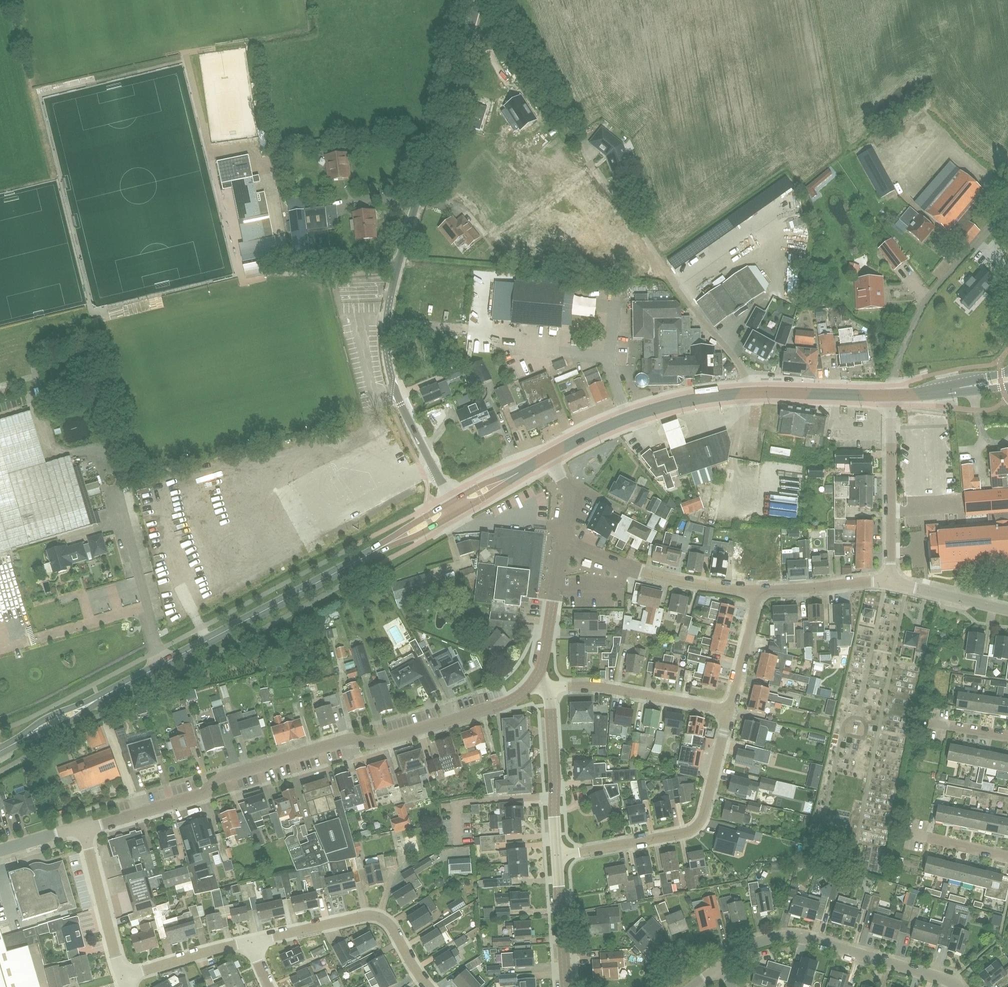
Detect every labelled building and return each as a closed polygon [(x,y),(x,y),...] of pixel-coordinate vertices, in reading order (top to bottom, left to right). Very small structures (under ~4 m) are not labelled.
[(515,107),(516,109),(511,112),(519,126),(525,123),(528,129),(529,131),(530,130),(536,127),(540,125),(546,122),(536,104),(534,105),(532,98),(519,105),(515,107)] [(615,175),(631,169),(622,145),(602,129),(591,143),(607,156),(615,175)] [(561,140),(556,131),(549,135),(555,144),(561,140)] [(893,153),(903,149),(901,145),(891,149),(893,153)] [(877,192),(892,184),(872,149),(857,157),(877,192)] [(347,153),(326,156),(329,180),(349,177),(347,153)] [(218,162),(223,184),(236,181),(248,244),(241,245),(244,261),(278,254),(275,238),(265,193),(257,194),(255,184),(261,182),(260,176),(254,177),(250,156),(218,162)] [(915,203),(925,211),(966,247),(980,232),(969,222),(991,197),(951,162),(915,203)] [(829,170),(807,188),(812,198),(817,196),(813,189),(832,174),(829,170)] [(288,206),(289,212),(290,222),(287,222),(289,232),(291,232),(294,256),(330,252),(325,208),(306,210),(306,204),(288,206)] [(922,243),(935,228),(919,215),(910,208),(900,220),(909,228),(907,230),(922,243)] [(354,213),(357,240),(375,238),(373,222),(375,222),(374,211),(354,213)] [(452,218),(440,228),(452,244),(455,242),(462,236),(466,241),(469,245),(479,238),(470,227),(462,216),(455,222),(452,218)] [(907,260),(891,240),(880,249),(895,269),(907,260)] [(247,278),(248,278),(248,276),(262,273),(263,275),(261,264),(245,267),(247,278)] [(850,274),(861,276),(862,266),(852,265),(850,274)] [(746,304),(764,291),(746,266),(697,302),(714,327),(733,313),(736,317),(748,308),(745,305),(746,305),(746,304)] [(965,289),(959,296),(969,304),(975,298),(976,299),(982,292),(983,293),(984,293),(987,289),(986,288),(991,282),(980,272),(972,282),(970,280),(963,288),(965,289)] [(882,278),(855,279),(857,309),(884,308),(882,278)] [(561,328),(564,288),(515,283),(511,323),(561,328)] [(784,292),(795,296),(798,290),(786,286),(784,292)] [(503,297),(496,298),(497,316),(504,316),(503,297)] [(567,306),(576,306),(577,298),(568,297),(567,306)] [(682,379),(682,377),(712,376),(712,356),(714,356),(714,349),(711,347),(706,347),(706,341),(701,341),(701,330),(690,330),(690,317),(681,317),(681,307),(676,302),(632,302),(632,340),(643,340),(644,359),(641,359),(642,376),(641,376),(640,377),(639,377),(638,378),(637,379),(637,380),(637,381),(637,382),(637,383),(637,384),(638,385),(639,386),(640,387),(641,387),(642,387),(643,387),(644,387),(645,386),(646,385),(646,384),(678,384),(679,383),(680,383),(681,382),(682,381),(682,380),(682,379)] [(746,326),(755,331),(764,313),(756,308),(746,326)] [(784,345),(789,332),(791,325),(782,322),(775,342),(784,345)] [(853,365),(860,364),(860,362),(869,361),(867,345),(865,336),(854,338),(852,328),(838,330),(841,349),(839,349),(841,365),(842,365),(842,367),(848,366),(848,367),(853,366),(853,365)] [(814,334),(796,331),(795,344),(813,346),(814,334)] [(744,349),(766,361),(775,345),(767,341),(768,339),(761,335),(760,337),(753,333),(744,349)] [(832,335),(819,337),(822,357),(835,355),(832,335)] [(784,355),(782,373),(803,376),(803,377),(815,378),(816,370),(822,369),(821,359),(817,358),(818,352),(816,352),(816,349),(811,348),(811,352),(806,351),(806,349),(798,348),(798,352),(787,350),(787,355),(784,355)] [(556,371),(566,367),(563,360),(553,364),(556,371)] [(482,361),(468,368),(477,386),(491,379),(482,361)] [(445,374),(449,382),(464,375),(461,367),(445,374)] [(584,374),(596,404),(609,398),(596,368),(584,374)] [(538,428),(557,420),(554,413),(561,410),(546,373),(520,384),(525,398),(538,428)] [(572,413),(589,407),(586,400),(589,398),(581,378),(574,381),(579,393),(565,399),(572,413)] [(420,392),(425,405),(441,398),(439,392),(447,389),(444,382),(436,386),(436,385),(420,392)] [(502,408),(514,403),(507,385),(494,391),(502,408)] [(538,428),(525,398),(530,410),(524,412),(523,412),(511,417),(516,428),(525,424),(528,432),(538,428)] [(476,413),(485,409),(482,402),(465,409),(466,410),(457,414),(464,430),(475,425),(474,422),(479,420),(476,413)] [(481,438),(485,436),(487,436),(492,434),(493,433),(500,430),(493,413),(488,416),(485,409),(476,413),(479,420),(474,422),(475,425),(481,438)] [(71,457),(47,464),(31,412),(0,421),(0,554),(91,526),(71,457)] [(767,417),(764,417),(764,441),(770,441),(789,441),(797,441),(803,441),(803,415),(799,415),(799,416),(793,416),(793,415),(789,415),(789,417),(785,417),(781,417),(777,417),(774,417),(767,417)] [(817,415),(817,437),(833,437),(833,432),(841,432),(841,431),(843,431),(843,432),(848,432),(848,431),(850,431),(850,432),(860,432),(860,439),(860,444),(871,444),(871,432),(872,432),(872,417),(864,417),(864,416),(858,416),(858,417),(850,417),(850,418),(841,418),(841,417),(831,417),(831,415),(817,415)] [(654,454),(663,476),(667,490),(675,488),(670,474),(677,471),(680,478),(691,474),(695,486),(714,480),(710,467),(728,462),(731,443),(727,432),(685,445),(682,439),(672,442),(670,446),(671,450),(667,451),(666,449),(654,454)] [(656,478),(657,478),(663,476),(654,454),(650,449),(641,456),(651,470),(654,475),(656,478)] [(872,459),(863,459),(863,452),(835,452),(835,464),(851,464),(851,473),(872,473),(872,467),(874,467),(874,460),(872,460),(872,459)] [(991,455),(992,476),(993,490),(1007,489),(1007,475),(1007,452),(1002,452),(1002,455),(991,455)] [(972,466),(962,467),(964,490),(980,489),(979,479),(973,480),(972,466)] [(824,468),(808,468),(808,477),(824,477),(824,468)] [(641,508),(645,500),(649,493),(621,478),(617,485),(615,484),(610,494),(628,503),(628,502),(641,508)] [(860,509),(872,509),(872,479),(857,479),(857,483),(849,483),(849,478),(835,478),(835,520),(845,520),(846,499),(849,499),(849,506),(860,506),(860,509)] [(739,493),(760,496),(760,489),(740,486),(739,493)] [(927,528),(928,537),(930,538),(932,563),(930,563),(931,574),(942,573),(941,571),(994,567),(994,569),(998,569),(999,568),(999,566),(1000,566),(1007,565),(1007,491),(993,492),(964,494),(965,500),(966,510),(966,516),(989,514),(990,520),(990,524),(955,527),(955,525),(950,525),(950,527),(938,528),(938,527),(937,526),(928,526),(927,528)] [(660,518),(666,506),(661,504),(662,502),(653,497),(646,511),(660,518)] [(685,516),(703,509),(699,497),(681,504),(685,516)] [(613,535),(613,536),(626,543),(631,534),(646,542),(652,531),(622,516),(621,519),(611,514),(612,511),(600,505),(587,530),(607,540),(610,534),(613,535)] [(672,508),(666,506),(660,518),(666,521),(672,508)] [(835,520),(835,530),(835,544),(871,545),(872,522),(847,522),(845,520),(835,520)] [(706,534),(704,546),(711,547),(713,536),(713,535),(714,529),(707,528),(706,534)] [(489,620),(503,622),(504,614),(518,616),(520,608),(521,602),(528,603),(529,599),(537,599),(545,534),(495,529),(495,535),(482,533),(479,560),(474,603),(491,605),(490,612),(489,620)] [(684,537),(682,544),(688,546),(691,534),(685,532),(684,537)] [(653,561),(665,564),(674,535),(666,533),(663,548),(656,546),(653,561)] [(674,535),(665,564),(678,567),(682,552),(675,551),(679,536),(674,535)] [(67,549),(72,564),(87,559),(85,553),(92,550),(94,557),(107,553),(102,536),(89,540),(90,544),(83,546),(82,545),(67,549)] [(604,547),(606,543),(600,540),(596,547),(603,549),(604,547)] [(460,557),(472,553),(468,541),(456,545),(460,557)] [(802,549),(803,560),(811,560),(809,541),(798,542),(799,549),(802,549)] [(714,556),(711,574),(726,576),(728,558),(729,555),(733,555),(733,543),(730,542),(730,545),(721,543),(719,557),(714,556)] [(739,542),(739,568),(751,568),(751,542),(739,542)] [(751,542),(751,568),(763,568),(763,542),(751,542)] [(763,542),(763,568),(776,568),(776,542),(763,542)] [(845,551),(852,551),(852,553),(853,555),(857,555),(857,569),(870,570),(871,545),(835,544),(835,552),(835,556),(844,556),(845,551)] [(72,566),(72,564),(67,549),(67,547),(48,552),(55,574),(59,573),(59,574),(67,571),(66,568),(72,566)] [(691,554),(688,571),(702,573),(704,557),(703,557),(704,549),(703,549),(692,547),(691,554)] [(782,554),(782,562),(783,564),(788,564),(789,578),(807,577),(806,562),(800,563),(799,554),(793,554),(782,554)] [(813,577),(829,575),(828,555),(819,556),(819,557),(812,557),(813,577)] [(428,573),(391,585),(399,610),(411,607),(408,599),(434,590),(428,573)] [(647,606),(658,609),(662,594),(661,594),(661,592),(654,590),(653,589),(638,586),(636,587),(632,603),(647,606)] [(684,624),(685,616),(687,610),(685,609),(687,599),(673,596),(669,612),(679,614),(677,623),(683,624),(684,624)] [(892,602),(892,609),(887,609),(885,623),(900,624),(901,616),(895,615),(896,602),(892,602)] [(722,605),(721,611),(711,609),(709,614),(710,614),(720,617),(733,620),(735,608),(722,605)] [(850,605),(835,606),(835,625),(837,625),(837,633),(837,640),(838,640),(842,640),(844,640),(844,647),(851,647),(854,634),(851,634),(851,625),(850,605)] [(623,628),(630,630),(658,636),(664,610),(658,609),(647,606),(645,612),(644,611),(641,622),(632,620),(632,618),(624,616),(623,628)] [(797,607),(785,608),(786,636),(795,636),(794,624),(798,624),(797,607)] [(809,607),(810,622),(810,631),(813,631),(824,631),(824,623),(823,623),(822,607),(809,607)] [(769,651),(774,652),(785,655),(787,655),(786,636),(785,608),(773,608),(774,625),(778,625),(779,634),(780,634),(781,637),(774,638),(775,643),(771,642),(769,651)] [(865,610),(865,611),(864,611),(863,616),(864,616),(864,618),(865,618),(864,623),(869,624),(870,619),(871,619),(872,618),(873,618),(874,613),(873,613),(873,611),(865,610)] [(717,628),(730,631),(733,620),(720,617),(710,614),(709,619),(719,621),(717,628)] [(575,615),(575,629),(591,629),(591,636),(605,636),(606,625),(598,625),(598,615),(575,615)] [(489,620),(489,621),(488,628),(498,629),(497,632),(484,648),(495,657),(509,642),(508,641),(516,633),(516,631),(503,629),(504,623),(503,623),(503,622),(489,620)] [(810,631),(810,622),(803,622),(804,631),(804,648),(813,648),(813,631),(810,631)] [(678,641),(685,642),(689,628),(682,626),(678,641)] [(290,629),(292,641),(300,640),(298,627),(290,629)] [(630,632),(630,630),(623,628),(622,635),(621,644),(628,645),(630,632)] [(717,628),(714,641),(727,644),(730,631),(717,628)] [(915,628),(914,634),(907,632),(904,646),(917,648),(916,653),(925,654),(930,630),(915,628)] [(977,656),(974,675),(985,677),(988,657),(982,656),(985,637),(969,634),(967,654),(977,656)] [(687,643),(695,645),(698,638),(690,635),(687,643)] [(614,638),(613,647),(620,647),(622,638),(614,638)] [(727,644),(714,641),(704,638),(702,645),(712,647),(711,652),(724,655),(727,644)] [(571,653),(587,653),(596,653),(598,653),(598,647),(607,647),(607,639),(580,639),(580,643),(577,643),(577,646),(572,646),(571,653)] [(997,639),(994,658),(1007,660),(1007,640),(997,639)] [(418,658),(423,656),(415,641),(409,644),(413,653),(402,659),(404,662),(398,665),(398,666),(391,670),(394,675),(392,676),(400,689),(419,679),(428,695),(436,691),(418,658)] [(688,653),(689,653),(701,656),(702,649),(689,646),(688,653)] [(338,660),(347,658),(344,647),(336,649),(338,660)] [(364,647),(352,650),(360,677),(372,674),(364,647)] [(626,673),(639,675),(640,668),(642,668),(645,651),(636,649),(635,657),(628,656),(626,666),(627,666),(626,673)] [(465,679),(458,665),(455,666),(452,659),(439,666),(435,659),(433,660),(429,652),(423,655),(436,677),(440,675),(442,679),(444,678),(449,687),(458,683),(460,683),(463,682),(463,680),(465,679)] [(761,661),(760,666),(783,672),(784,668),(785,667),(782,666),(785,655),(774,652),(773,657),(763,654),(763,655),(761,655),(760,661),(761,661)] [(587,653),(571,653),(571,667),(584,668),(584,667),(587,667),(587,653)] [(701,656),(689,653),(687,661),(705,665),(707,658),(701,656)] [(664,656),(662,665),(656,664),(653,677),(665,680),(669,656),(664,656)] [(669,656),(665,680),(676,682),(679,668),(672,667),(674,657),(669,656)] [(705,675),(718,678),(721,667),(707,664),(705,675)] [(783,672),(760,666),(757,678),(772,682),(774,676),(782,678),(782,676),(783,672)] [(349,679),(359,676),(357,670),(347,672),(349,679)] [(694,678),(704,680),(702,686),(716,690),(718,678),(705,675),(695,673),(694,678)] [(775,695),(786,698),(789,684),(779,682),(775,695)] [(349,713),(365,708),(357,683),(346,686),(348,693),(343,695),(349,713)] [(373,698),(375,697),(377,705),(375,706),(377,712),(379,712),(379,713),(393,709),(388,693),(387,693),(385,684),(370,689),(373,698)] [(973,684),(972,689),(969,712),(982,714),(984,698),(977,697),(979,684),(973,684)] [(771,703),(776,704),(782,706),(792,708),(793,701),(778,697),(778,696),(769,694),(770,690),(755,686),(752,699),(771,703)] [(220,688),(223,699),(229,698),(226,687),(220,688)] [(998,687),(997,700),(994,715),(1007,717),(1007,710),(1007,701),(1003,701),(1004,688),(998,687)] [(263,704),(271,702),(268,688),(260,690),(263,704)] [(969,712),(972,689),(966,688),(964,695),(959,694),(956,710),(969,712)] [(819,689),(818,696),(831,699),(832,692),(819,689)] [(321,728),(335,724),(331,708),(339,706),(336,695),(323,698),(326,708),(316,711),(321,728)] [(612,708),(613,698),(604,697),(603,707),(612,708)] [(994,715),(997,700),(984,698),(982,714),(994,715)] [(771,703),(752,699),(749,711),(765,714),(766,708),(770,709),(771,703)] [(571,714),(593,714),(593,704),(570,705),(570,714),(571,714)] [(217,725),(218,725),(228,722),(223,706),(213,709),(216,722),(217,725)] [(195,738),(191,725),(187,710),(173,714),(177,727),(179,726),(180,728),(179,728),(182,738),(172,741),(178,761),(192,757),(188,740),(195,738)] [(633,712),(618,710),(616,723),(610,722),(609,736),(620,738),(622,727),(631,728),(633,712)] [(646,735),(647,735),(652,736),(653,729),(657,730),(660,713),(646,710),(643,728),(647,728),(646,735)] [(244,741),(263,736),(258,720),(245,723),(241,713),(228,716),(232,729),(240,727),(244,741)] [(593,714),(571,714),(571,724),(593,723),(595,723),(595,737),(598,737),(598,746),(606,746),(608,717),(601,717),(601,716),(593,716),(593,714)] [(684,717),(667,714),(665,727),(674,729),(673,735),(679,736),(680,730),(682,730),(684,717)] [(285,725),(290,741),(298,739),(297,738),(298,738),(299,738),(302,737),(303,736),(304,736),(299,721),(294,722),(292,715),(284,718),(286,725),(285,725)] [(277,745),(290,741),(285,725),(283,726),(280,716),(274,718),(277,728),(272,729),(277,745)] [(509,768),(509,776),(504,777),(505,782),(497,783),(498,794),(509,793),(509,795),(531,793),(530,779),(532,779),(529,734),(527,734),(526,719),(523,720),(523,718),(515,718),(515,720),(503,721),(504,736),(506,736),(507,748),(508,768),(509,768)] [(698,768),(706,729),(703,729),(705,721),(691,718),(688,735),(685,734),(682,747),(677,773),(687,776),(689,766),(698,768)] [(764,721),(763,726),(747,722),(742,740),(755,743),(754,746),(764,748),(767,735),(765,732),(768,731),(768,732),(775,734),(777,724),(764,721)] [(224,747),(218,725),(217,725),(216,722),(206,725),(205,723),(198,725),(201,732),(207,752),(224,747)] [(131,752),(133,761),(136,770),(139,769),(140,772),(147,770),(140,742),(130,745),(125,728),(115,731),(123,754),(131,752)] [(486,743),(481,728),(471,731),(462,734),(466,749),(467,749),(469,754),(461,756),(464,764),(480,759),(478,751),(475,752),(474,747),(486,743)] [(92,749),(103,745),(97,729),(86,733),(92,749)] [(656,738),(655,743),(655,745),(662,746),(664,733),(657,732),(656,738)] [(639,744),(641,734),(634,733),(632,743),(639,744)] [(140,742),(147,770),(155,767),(154,765),(158,764),(154,752),(160,750),(156,734),(149,736),(150,739),(140,742)] [(826,738),(810,734),(808,740),(825,744),(826,738)] [(433,760),(437,771),(453,766),(454,769),(461,766),(457,753),(454,754),(449,739),(437,743),(441,757),(433,760)] [(632,761),(640,762),(642,745),(634,744),(632,761)] [(960,764),(964,748),(951,746),(948,762),(960,764)] [(964,748),(960,764),(973,767),(976,751),(964,748)] [(74,774),(77,780),(81,791),(121,777),(110,749),(58,768),(62,778),(74,774)] [(739,751),(736,764),(752,768),(753,761),(761,763),(762,761),(769,763),(771,752),(759,749),(757,756),(739,751)] [(423,789),(419,776),(427,774),(425,766),(421,751),(415,753),(414,750),(409,751),(409,752),(400,754),(398,758),(402,773),(396,775),(404,804),(412,802),(420,800),(418,791),(423,790),(423,789)] [(984,778),(985,769),(989,754),(976,751),(973,767),(980,768),(977,784),(982,785),(984,778)] [(989,754),(985,769),(998,772),(1001,756),(989,754)] [(494,772),(501,771),(498,755),(491,756),(494,772)] [(998,772),(1007,774),(1007,757),(1001,756),(998,772)] [(430,774),(437,771),(433,760),(426,762),(430,774)] [(369,767),(368,767),(375,792),(376,791),(378,798),(389,795),(386,788),(394,786),(387,762),(375,765),(374,764),(369,765),(369,767)] [(577,781),(602,779),(602,776),(607,775),(606,765),(606,764),(605,764),(593,764),(592,762),(575,763),(576,765),(574,767),(574,770),(576,771),(577,781)] [(360,792),(363,805),(364,804),(367,812),(377,808),(374,797),(373,798),(368,781),(369,781),(366,768),(356,771),(360,784),(362,792),(360,792)] [(637,770),(613,772),(613,784),(637,782),(637,770)] [(494,793),(491,780),(498,779),(498,777),(505,775),(504,771),(484,775),(488,795),(494,793)] [(341,801),(342,805),(352,802),(354,808),(363,805),(360,792),(357,793),(356,791),(353,792),(352,789),(354,789),(351,779),(349,780),(348,774),(342,776),(341,775),(337,776),(337,777),(336,777),(340,792),(339,793),(341,801)] [(733,777),(729,792),(737,794),(737,797),(745,799),(746,796),(747,796),(748,790),(756,792),(758,784),(733,777)] [(675,798),(680,797),(681,805),(691,803),(689,794),(694,794),(692,785),(688,786),(687,778),(672,781),(673,791),(675,798)] [(796,786),(787,784),(762,778),(759,789),(788,796),(788,797),(793,798),(796,786)] [(325,851),(329,863),(336,863),(337,863),(343,861),(346,861),(350,860),(356,859),(358,858),(342,805),(341,801),(334,803),(327,780),(303,788),(312,818),(315,817),(317,826),(316,827),(325,851)] [(645,780),(637,782),(641,802),(649,800),(645,780)] [(673,791),(672,781),(671,780),(664,782),(666,793),(673,791)] [(818,790),(819,783),(808,781),(806,787),(818,790)] [(619,796),(617,785),(604,786),(610,800),(619,796)] [(954,798),(956,788),(948,786),(946,796),(954,798)] [(964,790),(956,788),(954,798),(962,799),(964,790)] [(303,838),(307,836),(309,843),(301,846),(297,835),(298,833),(298,830),(297,827),(295,825),(295,824),(300,822),(300,819),(304,818),(295,790),(283,794),(284,795),(278,796),(279,801),(275,802),(282,827),(283,828),(286,829),(287,829),(289,829),(291,828),(292,827),(294,829),(294,832),(294,835),(294,836),(292,837),(290,837),(288,838),(288,839),(287,840),(286,842),(295,867),(297,872),(300,872),(310,869),(329,863),(325,851),(323,851),(317,833),(309,836),(305,826),(300,828),(303,838)] [(39,811),(32,791),(19,795),(19,798),(9,801),(13,813),(23,810),(25,815),(39,811)] [(594,811),(596,815),(599,822),(613,816),(603,791),(587,798),(593,811),(594,811)] [(988,794),(981,793),(979,798),(978,804),(986,805),(987,800),(992,801),(993,795),(988,794)] [(247,822),(253,837),(258,848),(262,846),(255,831),(257,829),(254,823),(263,820),(262,817),(269,815),(263,796),(245,801),(246,802),(239,804),(243,815),(247,822)] [(669,811),(672,811),(669,797),(661,798),(662,803),(655,805),(658,820),(670,818),(669,811)] [(647,822),(646,815),(644,807),(637,808),(635,800),(628,801),(629,810),(628,810),(631,825),(647,822)] [(805,801),(802,814),(811,816),(814,803),(805,801)] [(491,823),(520,821),(523,821),(523,807),(515,808),(514,802),(499,803),(500,808),(501,810),(506,809),(506,815),(498,816),(498,815),(490,816),(491,823)] [(759,813),(761,805),(749,802),(747,810),(759,813)] [(750,816),(744,815),(746,808),(726,803),(722,818),(742,823),(748,825),(750,824),(751,818),(750,816)] [(392,821),(396,833),(410,828),(403,804),(396,807),(399,819),(392,821)] [(948,825),(951,809),(939,807),(936,823),(948,825)] [(964,812),(961,828),(973,830),(977,810),(971,808),(970,813),(964,812)] [(961,828),(964,812),(951,809),(948,825),(961,828)] [(986,833),(989,817),(983,815),(984,811),(977,810),(973,830),(986,833)] [(998,835),(1002,814),(1003,811),(997,810),(995,818),(989,817),(986,833),(998,835)] [(240,825),(237,815),(235,811),(222,815),(224,822),(223,823),(227,838),(236,835),(237,841),(253,837),(247,822),(240,825)] [(286,837),(276,813),(269,815),(279,840),(286,837)] [(445,816),(447,822),(453,820),(452,814),(445,816)] [(998,835),(1007,837),(1007,821),(1007,815),(1002,814),(998,835)] [(216,843),(217,843),(211,825),(208,825),(206,820),(197,822),(196,820),(189,823),(189,825),(179,828),(188,857),(186,857),(189,868),(192,881),(191,881),(194,889),(195,895),(214,891),(207,865),(212,864),(209,854),(219,851),(216,843)] [(521,834),(520,821),(491,823),(491,829),(504,828),(505,835),(521,834)] [(734,855),(736,847),(743,849),(746,838),(753,840),(755,832),(739,827),(737,833),(720,829),(715,850),(734,855)] [(164,857),(173,854),(174,856),(179,855),(177,847),(178,846),(173,830),(159,834),(161,841),(159,841),(162,851),(164,857)] [(135,914),(152,909),(157,907),(149,880),(162,876),(154,851),(150,852),(146,838),(143,839),(141,833),(111,842),(115,857),(120,855),(124,870),(122,870),(135,914)] [(506,835),(495,836),(480,837),(481,845),(495,844),(506,843),(506,835)] [(216,843),(219,851),(222,863),(230,861),(226,847),(224,847),(223,841),(217,843),(216,843)] [(495,844),(481,845),(481,852),(496,852),(495,844)] [(469,859),(469,848),(451,849),(452,859),(469,859)] [(510,865),(527,864),(526,850),(500,852),(501,857),(509,857),(510,865)] [(689,856),(691,867),(692,870),(693,870),(694,877),(707,875),(703,853),(689,856)] [(671,872),(673,880),(680,879),(679,872),(679,871),(676,854),(662,856),(666,873),(671,872)] [(381,873),(387,871),(383,855),(377,856),(379,864),(365,867),(370,887),(383,884),(381,873)] [(186,863),(184,856),(176,858),(178,865),(186,863)] [(389,869),(400,868),(399,857),(388,858),(389,869)] [(356,859),(358,871),(364,869),(361,858),(358,858),(356,859)] [(429,858),(420,863),(424,870),(433,865),(429,858)] [(645,876),(648,889),(654,888),(653,883),(651,875),(653,875),(649,858),(637,861),(640,877),(645,876)] [(937,876),(941,861),(928,858),(924,873),(937,876)] [(353,872),(358,871),(356,859),(350,860),(353,872)] [(469,860),(449,861),(450,873),(470,872),(469,860)] [(343,861),(337,863),(336,863),(338,870),(340,877),(343,892),(356,889),(353,874),(349,875),(346,861),(343,861)] [(949,879),(953,864),(941,861),(937,876),(949,879)] [(227,863),(228,872),(235,871),(234,862),(227,863)] [(30,867),(29,871),(32,872),(40,900),(38,903),(35,901),(32,902),(31,904),(29,903),(18,906),(22,921),(54,912),(55,913),(57,912),(57,913),(75,907),(62,863),(44,868),(38,865),(30,867)] [(503,879),(528,877),(527,864),(510,865),(511,873),(502,874),(503,879)] [(962,883),(966,867),(953,864),(949,879),(962,883)] [(343,892),(340,877),(327,880),(324,866),(318,867),(319,872),(323,889),(328,887),(330,895),(343,892)] [(638,900),(635,890),(632,877),(627,878),(625,867),(606,871),(609,886),(624,884),(627,897),(619,899),(620,904),(638,900)] [(692,870),(691,867),(685,868),(689,891),(696,890),(694,877),(693,870),(692,870)] [(978,870),(966,867),(962,883),(974,886),(978,870)] [(167,889),(176,886),(191,881),(192,881),(189,868),(163,875),(167,889)] [(409,886),(394,895),(401,908),(418,898),(414,891),(422,886),(419,880),(416,875),(411,868),(402,874),(405,881),(409,886)] [(32,872),(29,871),(26,870),(25,870),(23,870),(21,870),(8,874),(18,906),(29,903),(31,904),(32,902),(35,901),(38,903),(40,900),(32,872)] [(986,889),(990,873),(978,870),(974,886),(986,889)] [(319,872),(311,873),(312,875),(315,890),(323,889),(319,872)] [(990,873),(986,889),(984,897),(1006,902),(1007,892),(1007,882),(1002,880),(1003,876),(990,873)] [(289,874),(282,876),(284,885),(285,888),(291,887),(290,880),(289,874)] [(282,876),(275,877),(277,887),(284,885),(282,876)] [(484,889),(498,888),(498,879),(483,880),(484,889)] [(185,891),(194,889),(191,881),(176,886),(177,890),(184,888),(185,891)] [(306,881),(302,882),(304,890),(305,896),(308,910),(320,908),(317,894),(309,895),(306,881)] [(257,899),(253,883),(247,884),(251,900),(257,899)] [(671,883),(662,885),(664,896),(673,894),(671,883)] [(251,900),(247,884),(240,886),(244,902),(251,900)] [(832,885),(829,898),(828,900),(835,902),(839,887),(832,885)] [(635,890),(638,900),(645,899),(643,887),(636,888),(636,889),(635,890)] [(802,918),(807,901),(801,899),(801,898),(800,894),(796,893),(797,889),(790,887),(786,901),(784,909),(790,911),(789,914),(802,918)] [(761,914),(773,911),(770,893),(762,894),(760,888),(749,890),(751,902),(758,901),(761,914)] [(271,889),(267,890),(273,918),(274,918),(279,917),(279,919),(285,918),(284,916),(285,915),(282,901),(274,903),(271,889)] [(266,905),(258,907),(258,910),(261,921),(262,921),(262,923),(268,921),(268,919),(271,919),(273,918),(267,890),(263,891),(266,905)] [(227,918),(224,907),(222,898),(221,891),(212,893),(217,915),(208,917),(211,932),(223,929),(221,919),(227,918)] [(521,908),(530,907),(529,894),(520,895),(520,893),(510,894),(510,895),(496,896),(497,904),(511,903),(511,910),(522,909),(521,908)] [(906,905),(913,907),(917,895),(910,893),(906,905)] [(869,912),(873,897),(866,895),(862,910),(869,912)] [(293,899),(292,899),(295,913),(296,913),(297,915),(303,913),(303,911),(307,910),(308,910),(305,896),(293,899)] [(429,915),(437,909),(430,896),(419,903),(423,909),(408,919),(416,932),(433,921),(429,915)] [(828,900),(829,898),(822,896),(821,899),(818,898),(814,900),(813,903),(807,901),(802,918),(815,922),(818,910),(825,912),(828,900)] [(873,896),(873,897),(869,912),(876,914),(881,898),(873,896)] [(249,921),(247,908),(234,911),(233,905),(230,906),(229,901),(228,901),(227,897),(222,898),(224,907),(227,918),(233,916),(234,924),(249,921)] [(714,920),(720,918),(715,897),(703,900),(706,910),(697,912),(701,932),(716,928),(714,920)] [(733,924),(746,921),(742,903),(733,905),(731,897),(720,900),(723,914),(730,912),(733,924)] [(843,925),(851,901),(842,898),(840,899),(838,905),(837,905),(836,909),(833,908),(831,914),(834,915),(832,922),(843,925)] [(851,901),(843,925),(855,929),(857,922),(860,923),(862,916),(859,915),(860,912),(856,910),(858,903),(851,901)] [(631,902),(620,904),(621,910),(632,909),(631,902)] [(672,936),(687,930),(680,913),(670,917),(665,903),(654,907),(661,923),(666,921),(672,936)] [(152,909),(154,915),(155,921),(158,930),(158,932),(166,929),(170,944),(172,943),(173,945),(178,944),(178,941),(184,940),(177,917),(166,921),(164,916),(165,916),(166,915),(166,914),(167,914),(167,913),(167,912),(166,911),(166,910),(169,909),(167,904),(157,907),(152,909)] [(200,918),(200,917),(197,907),(197,905),(189,908),(190,912),(192,920),(194,919),(194,920),(200,918)] [(912,911),(913,907),(906,905),(903,916),(897,914),(895,922),(888,920),(883,937),(897,941),(903,921),(909,923),(912,911)] [(205,906),(199,908),(201,919),(207,917),(205,906)] [(951,920),(948,932),(954,934),(949,950),(963,954),(969,933),(961,931),(967,910),(955,906),(951,920)] [(152,909),(135,914),(129,916),(132,926),(134,927),(139,925),(139,924),(138,920),(154,915),(152,909)] [(511,917),(510,909),(496,910),(497,918),(511,917)] [(609,923),(620,922),(619,909),(605,910),(606,918),(590,919),(591,934),(610,932),(609,923)] [(912,940),(924,943),(929,925),(917,922),(919,913),(912,911),(909,923),(907,930),(914,932),(912,940)] [(460,912),(444,921),(447,925),(463,916),(460,912)] [(198,936),(196,929),(194,921),(194,920),(194,919),(192,920),(186,922),(184,915),(177,917),(184,940),(189,938),(198,936)] [(1003,927),(1005,917),(995,915),(993,925),(1003,927)] [(883,937),(888,920),(876,916),(871,933),(883,937)] [(35,928),(36,934),(40,933),(39,929),(42,929),(42,930),(48,928),(50,934),(55,933),(59,945),(66,943),(68,950),(66,951),(68,960),(72,959),(72,960),(80,958),(77,948),(83,946),(78,925),(77,925),(76,923),(77,923),(76,917),(63,921),(62,919),(34,927),(35,928)] [(648,925),(640,932),(634,927),(627,934),(637,944),(641,940),(650,950),(662,939),(657,933),(662,928),(652,918),(647,923),(648,925)] [(948,932),(951,920),(944,918),(942,925),(938,924),(937,927),(929,925),(924,943),(937,947),(940,934),(947,936),(948,932)] [(158,930),(155,921),(141,926),(143,934),(132,937),(137,952),(158,946),(153,931),(158,930)] [(524,938),(532,937),(531,923),(515,924),(514,924),(507,925),(507,930),(513,930),(513,933),(516,933),(516,940),(525,939),(524,938)] [(441,936),(448,931),(445,926),(438,931),(438,930),(421,940),(428,952),(445,943),(441,936)] [(28,946),(25,938),(36,935),(36,934),(35,928),(2,937),(6,953),(28,946)] [(333,948),(337,954),(342,965),(353,959),(353,958),(360,954),(360,955),(377,946),(370,934),(354,943),(357,948),(350,952),(344,942),(333,948)] [(465,935),(454,942),(458,948),(469,942),(465,935)] [(498,947),(511,946),(511,938),(498,939),(498,947)] [(516,953),(502,954),(503,968),(516,967),(516,968),(534,966),(533,952),(532,952),(531,945),(515,947),(516,953)] [(326,952),(324,946),(311,952),(313,958),(326,952)] [(286,969),(305,960),(299,948),(281,956),(286,969)] [(453,958),(460,954),(456,949),(450,952),(434,962),(442,973),(457,964),(453,958)] [(618,967),(624,967),(623,953),(608,954),(609,961),(593,962),(595,980),(619,978),(618,967)] [(483,955),(465,966),(469,972),(485,962),(483,955)] [(72,960),(73,966),(66,967),(58,969),(57,967),(47,970),(52,986),(63,986),(62,986),(70,985),(68,978),(76,976),(78,983),(92,980),(85,956),(80,958),(72,960)] [(369,981),(390,970),(383,957),(369,964),(372,971),(365,975),(369,981)] [(817,963),(802,959),(798,974),(791,972),(787,986),(788,986),(801,986),(803,983),(811,985),(817,963)] [(359,960),(346,968),(350,974),(363,967),(359,960)] [(224,980),(239,974),(233,962),(219,969),(224,980)] [(1005,973),(997,963),(980,976),(988,986),(992,986),(1002,979),(1006,985),(1007,984),(1007,971),(1005,973)] [(758,967),(756,967),(752,983),(765,986),(776,986),(777,980),(787,983),(791,968),(776,964),(774,972),(758,967)] [(6,986),(12,985),(8,974),(3,975),(0,965),(0,986),(6,986)] [(499,975),(501,975),(500,966),(488,967),(489,976),(499,976),(499,975)] [(314,984),(313,982),(317,980),(311,967),(301,972),(302,974),(291,979),(295,986),(307,986),(314,984)] [(215,984),(214,981),(209,971),(208,968),(201,971),(208,986),(209,986),(215,984)] [(214,969),(209,971),(214,981),(219,979),(214,969)] [(397,983),(390,970),(369,981),(372,986),(379,984),(381,986),(389,986),(397,983)] [(326,971),(317,975),(322,986),(331,982),(326,971)] [(466,972),(454,983),(458,986),(460,986),(480,986),(466,972)] [(846,985),(849,977),(833,972),(829,986),(852,986),(846,985)] [(226,985),(227,986),(240,986),(244,985),(239,974),(224,980),(215,984),(209,986),(222,986),(226,985)] [(499,976),(500,983),(517,982),(517,974),(501,975),(499,975),(499,976)] [(185,977),(179,979),(175,977),(168,981),(168,983),(161,986),(160,985),(156,986),(188,986),(185,977)]
